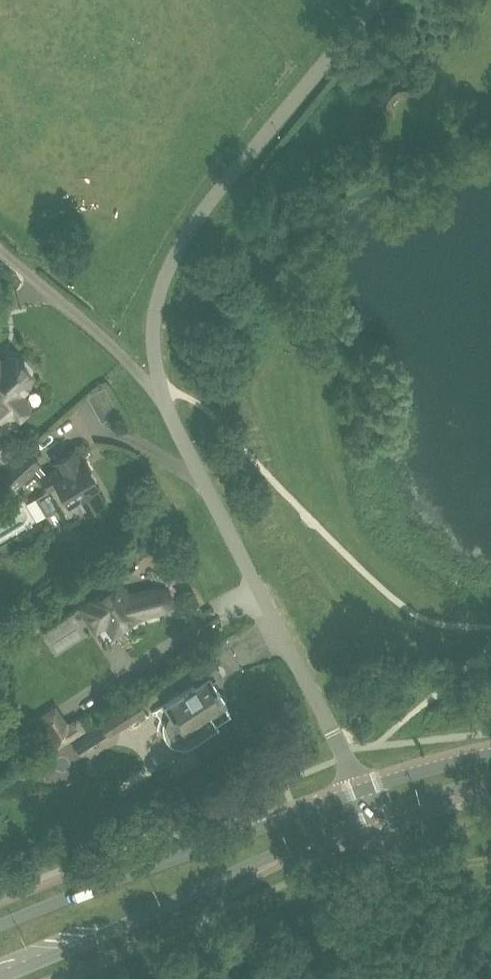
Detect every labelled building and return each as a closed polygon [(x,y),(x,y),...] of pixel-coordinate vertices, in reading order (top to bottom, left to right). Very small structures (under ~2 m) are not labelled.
[(28,386),(31,383),(31,374),(32,371),(5,352),(0,356),(0,355),(0,428),(6,428),(17,419),(15,418),(31,401),(23,391),(24,390),(28,386)] [(0,436),(0,467),(18,452),(2,434),(0,436)] [(41,477),(48,490),(46,494),(54,506),(58,507),(67,521),(84,511),(84,512),(103,501),(95,486),(98,484),(85,461),(81,463),(73,449),(53,461),(57,467),(41,477)] [(13,458),(0,469),(0,479),(9,490),(37,466),(23,450),(13,458)] [(81,605),(95,627),(105,620),(113,631),(139,614),(163,608),(168,605),(169,596),(164,589),(157,588),(127,595),(118,581),(81,605)] [(16,641),(17,642),(23,647),(24,647),(35,639),(35,638),(33,631),(30,628),(27,627),(24,627),(22,627),(20,628),(17,629),(15,630),(14,632),(14,633),(14,635),(14,637),(15,639),(16,641)] [(198,682),(165,703),(159,707),(166,719),(172,715),(182,730),(207,713),(214,725),(230,715),(223,703),(226,701),(209,675),(208,676),(204,671),(195,677),(198,682)] [(99,723),(107,735),(109,737),(147,713),(137,698),(99,723)] [(71,741),(71,740),(87,730),(78,716),(68,722),(57,704),(31,720),(51,753),(71,741)] [(71,740),(71,741),(79,753),(107,735),(99,723),(87,731),(87,730),(71,740)]
